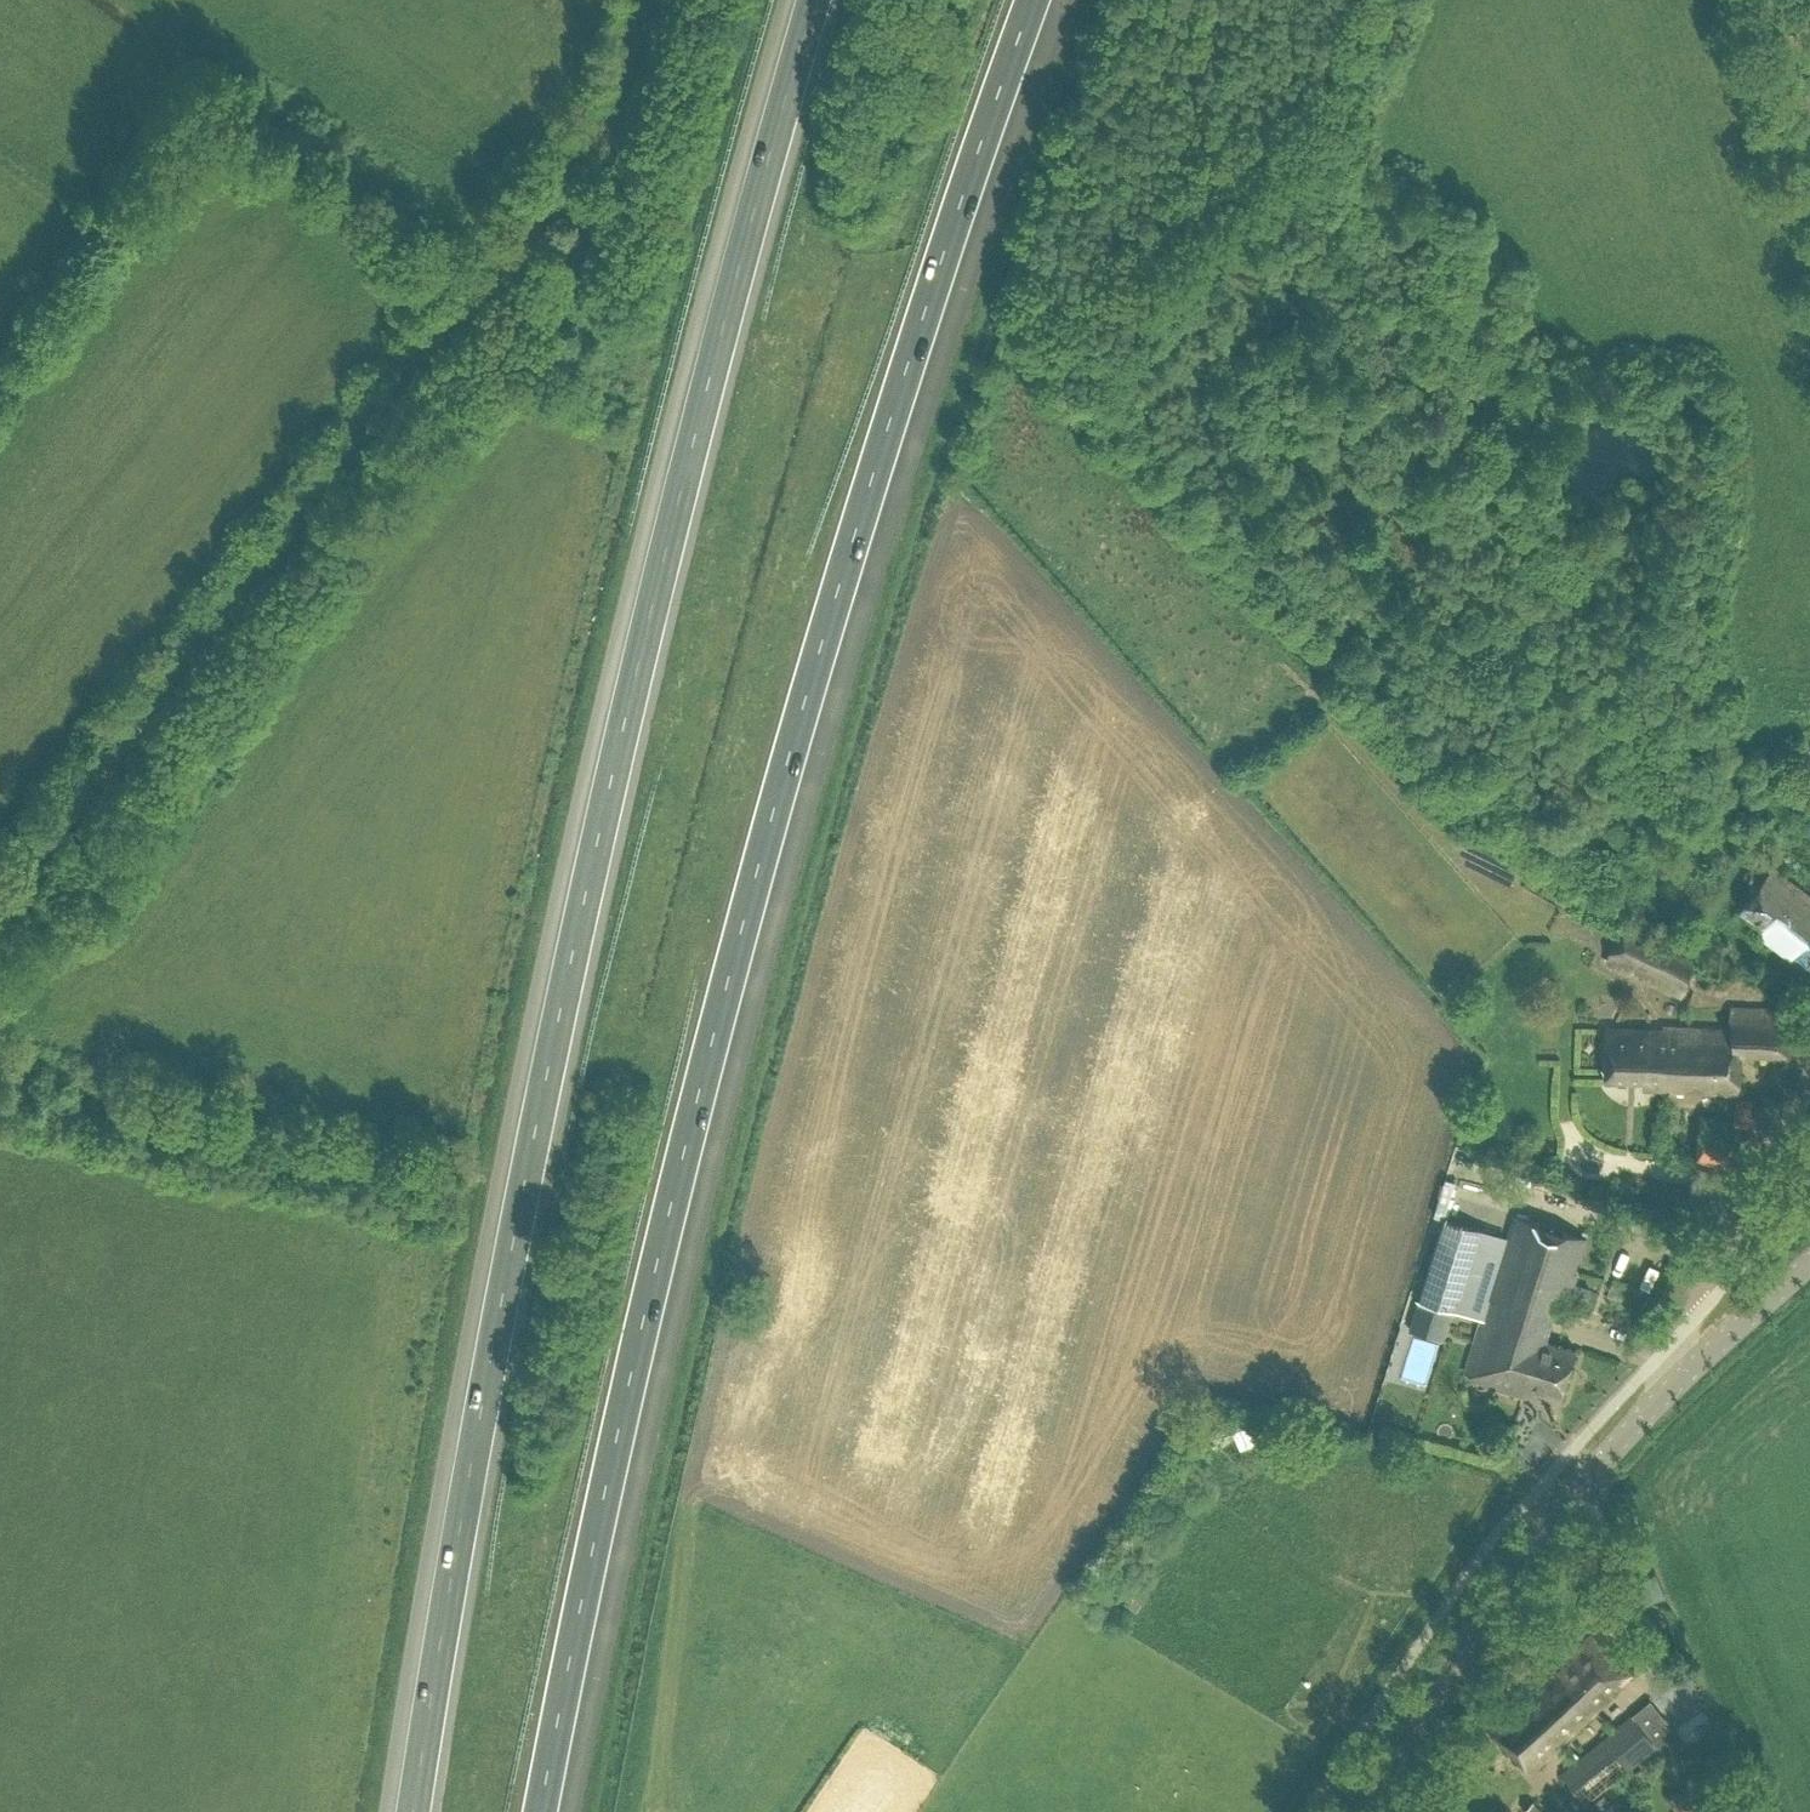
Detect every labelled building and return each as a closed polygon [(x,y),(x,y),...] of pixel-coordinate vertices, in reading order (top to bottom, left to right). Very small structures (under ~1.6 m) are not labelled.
[(1768,927),(1764,936),(1809,972),(1809,893),(1771,863),(1741,906),(1768,927)] [(1683,995),(1699,958),(1624,922),(1606,959),(1683,995)] [(1666,1068),(1666,1088),(1740,1090),(1744,1051),(1793,1055),(1794,1006),(1732,1004),(1732,1026),(1682,1025),(1681,1055),(1679,1055),(1678,1069),(1666,1068)] [(1667,1028),(1608,1026),(1606,1076),(1647,1077),(1646,1087),(1666,1088),(1666,1068),(1678,1069),(1679,1055),(1681,1055),(1682,1025),(1667,1024),(1667,1028)] [(1755,1096),(1735,1095),(1733,1123),(1753,1124),(1755,1096)] [(1735,1124),(1702,1118),(1695,1159),(1728,1164),(1735,1124)] [(1461,1197),(1468,1168),(1458,1165),(1451,1195),(1461,1197)] [(1514,1214),(1507,1238),(1483,1231),(1445,1220),(1421,1299),(1454,1310),(1458,1311),(1484,1319),(1466,1375),(1533,1397),(1535,1388),(1560,1396),(1575,1348),(1555,1342),(1545,1339),(1552,1316),(1562,1317),(1576,1273),(1566,1270),(1570,1258),(1580,1261),(1587,1236),(1514,1214)] [(1258,1428),(1240,1434),(1247,1455),(1265,1449),(1258,1428)] [(1584,1640),(1583,1638),(1566,1654),(1571,1659),(1560,1669),(1559,1670),(1597,1709),(1636,1670),(1596,1629),(1584,1640)] [(1560,1669),(1555,1664),(1521,1697),(1525,1701),(1515,1711),(1510,1707),(1490,1726),(1533,1771),(1597,1709),(1559,1670),(1560,1669)] [(1632,1713),(1606,1734),(1631,1765),(1657,1744),(1632,1713)] [(1606,1734),(1562,1771),(1586,1802),(1631,1765),(1606,1734)] [(1525,1809),(1528,1811),(1547,1811),(1536,1799),(1525,1809)] [(1608,1811),(1628,1811),(1623,1803),(1608,1811)]
